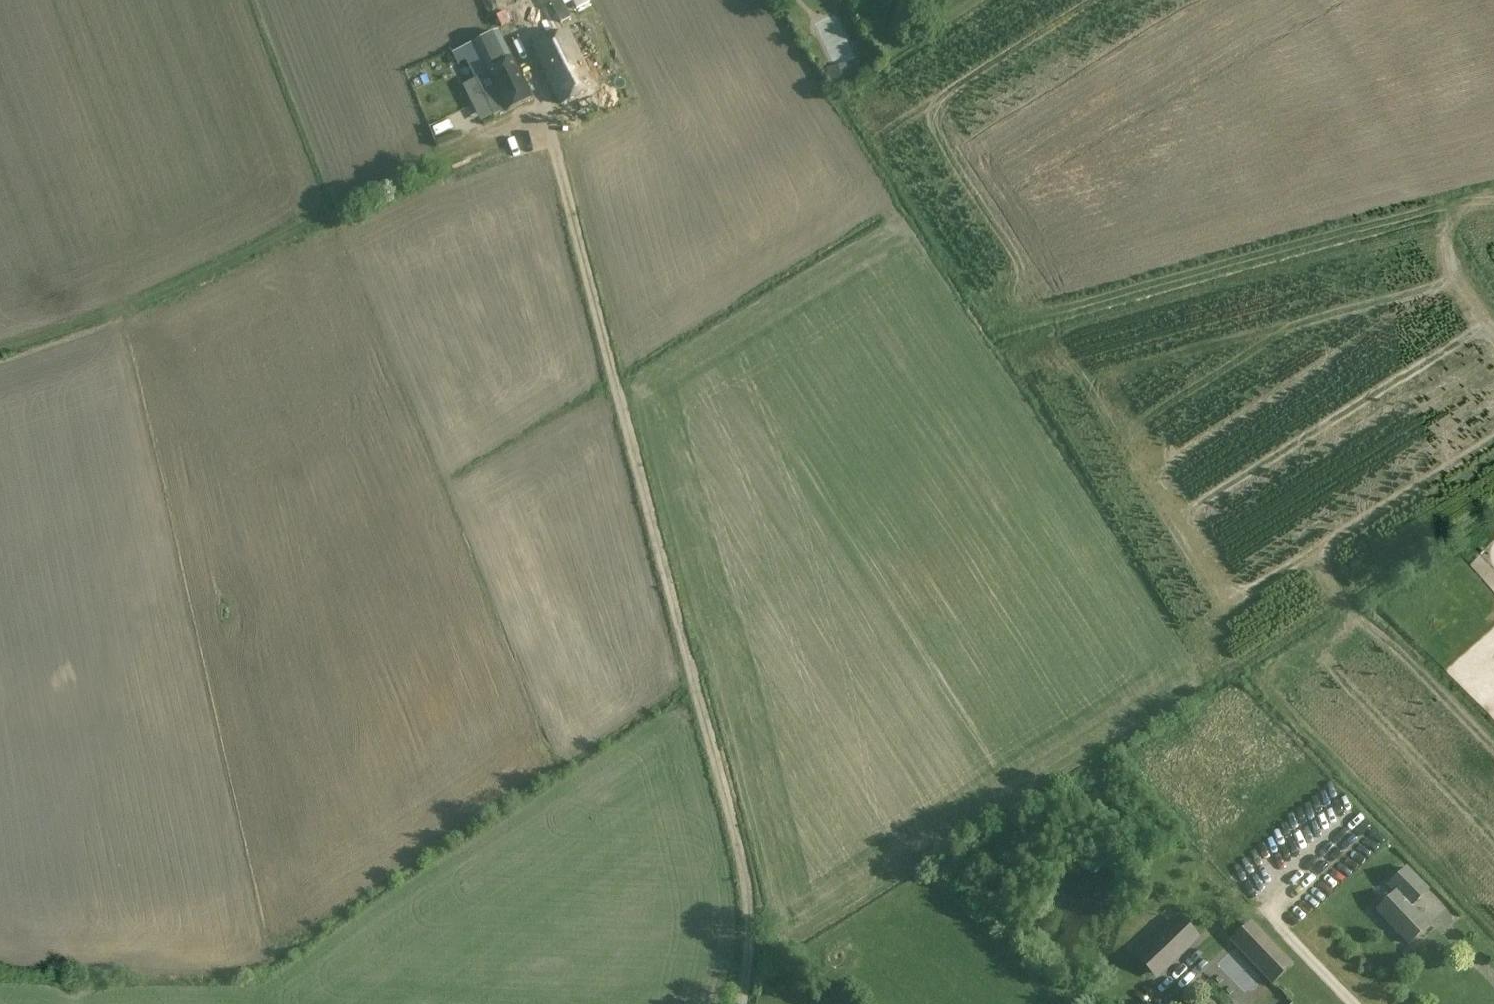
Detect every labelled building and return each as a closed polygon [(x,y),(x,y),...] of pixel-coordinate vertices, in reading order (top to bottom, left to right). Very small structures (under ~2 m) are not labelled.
[(559,24),(570,18),(562,2),(566,0),(553,0),(549,2),(559,24)] [(575,9),(589,3),(588,0),(570,0),(575,9)] [(595,88),(566,31),(533,48),(561,105),(595,88)] [(480,53),(467,60),(494,116),(508,109),(530,98),(510,59),(502,43),(480,53)] [(855,79),(851,62),(826,67),(829,85),(855,79)] [(1394,893),(1376,911),(1409,946),(1431,925),(1413,906),(1430,891),(1407,866),(1387,885),(1394,893)] [(1157,980),(1201,939),(1179,916),(1135,957),(1157,980)] [(1294,964),(1252,920),(1230,941),(1272,985),(1294,964)]
